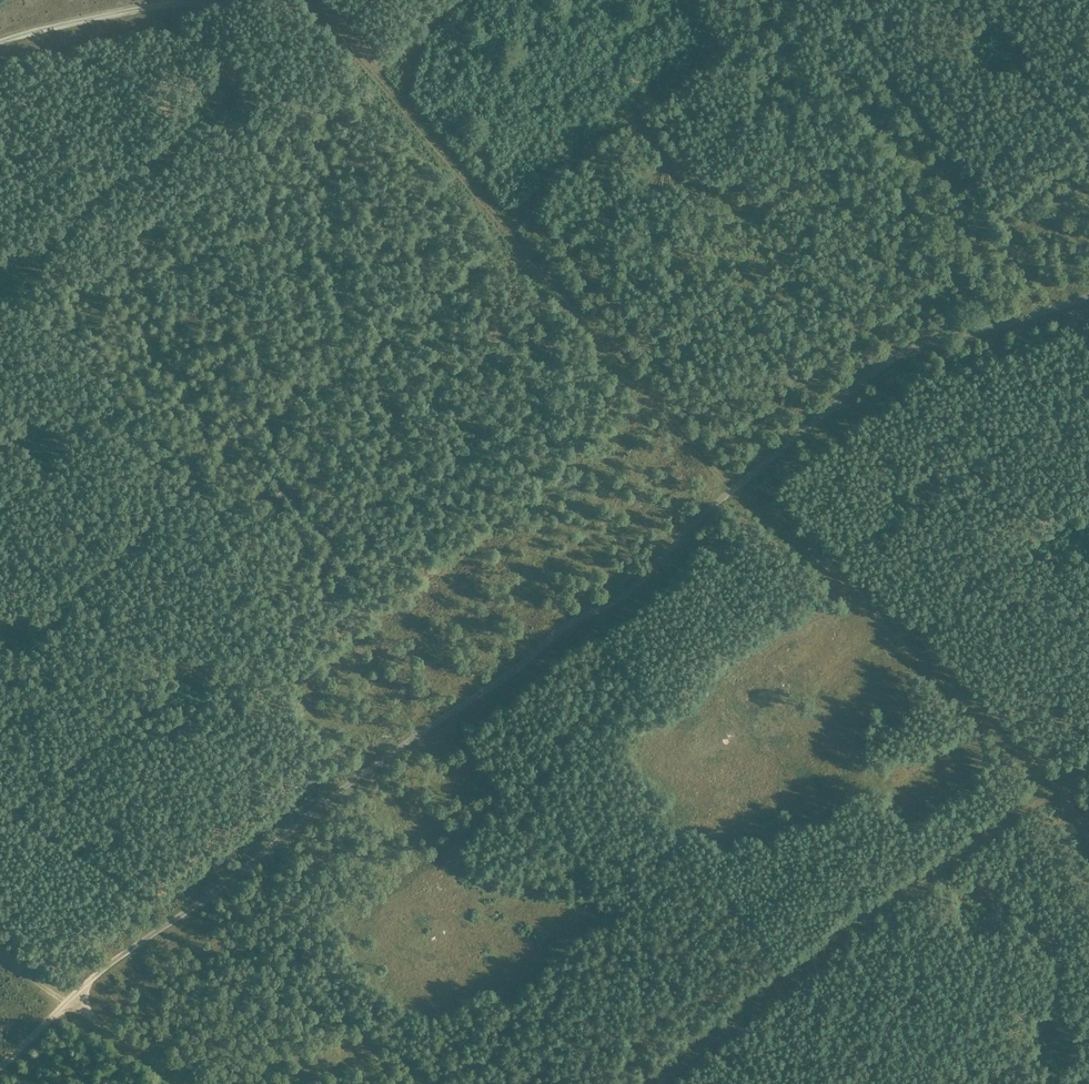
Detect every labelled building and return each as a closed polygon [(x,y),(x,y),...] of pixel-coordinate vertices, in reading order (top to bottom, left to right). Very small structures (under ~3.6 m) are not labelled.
[(87,978),(94,972),(90,966),(82,971),(87,978)]
